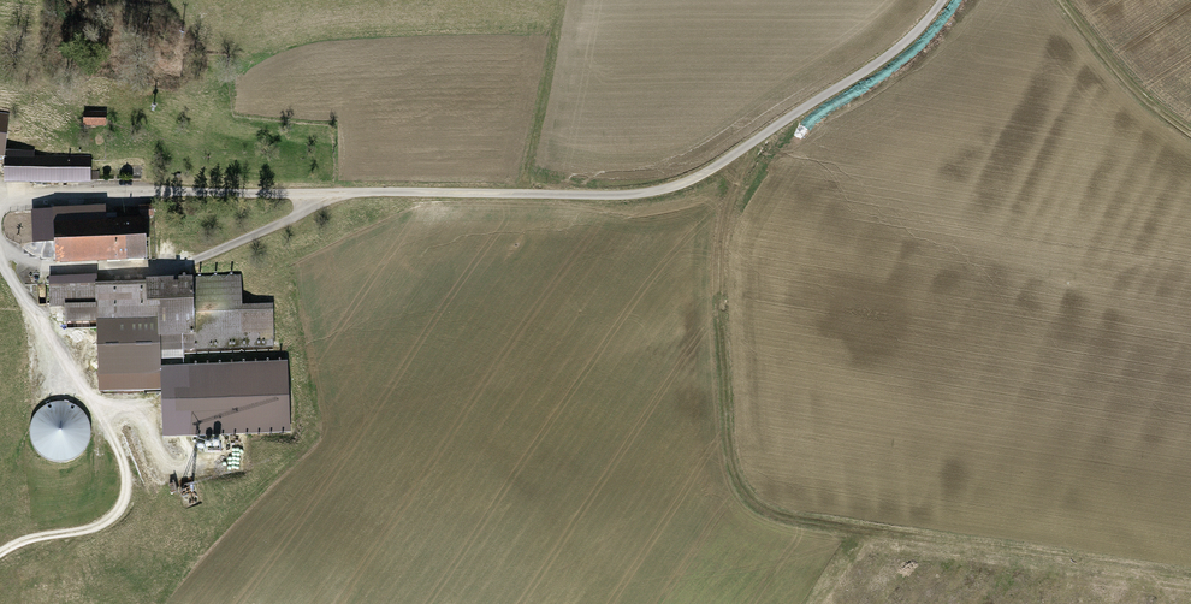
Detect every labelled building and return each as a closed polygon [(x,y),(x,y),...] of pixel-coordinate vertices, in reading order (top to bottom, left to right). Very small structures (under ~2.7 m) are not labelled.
[(104,112),(78,111),(78,126),(103,127),(104,112)] [(35,149),(1,149),(1,183),(84,183),(84,157),(35,157),(35,149)] [(101,207),(24,212),(26,244),(40,243),(41,268),(138,262),(135,219),(102,221),(101,207)] [(140,208),(140,220),(155,220),(154,207),(140,208)] [(93,274),(50,276),(50,287),(44,288),(45,308),(59,308),(60,328),(91,326),(94,390),(159,387),(161,435),(288,428),(285,361),(159,367),(158,357),(182,356),(181,349),(272,345),(270,305),(240,306),(238,275),(94,283),(93,274)] [(47,424),(48,424),(41,462),(79,469),(90,412),(51,404),(47,424)]
